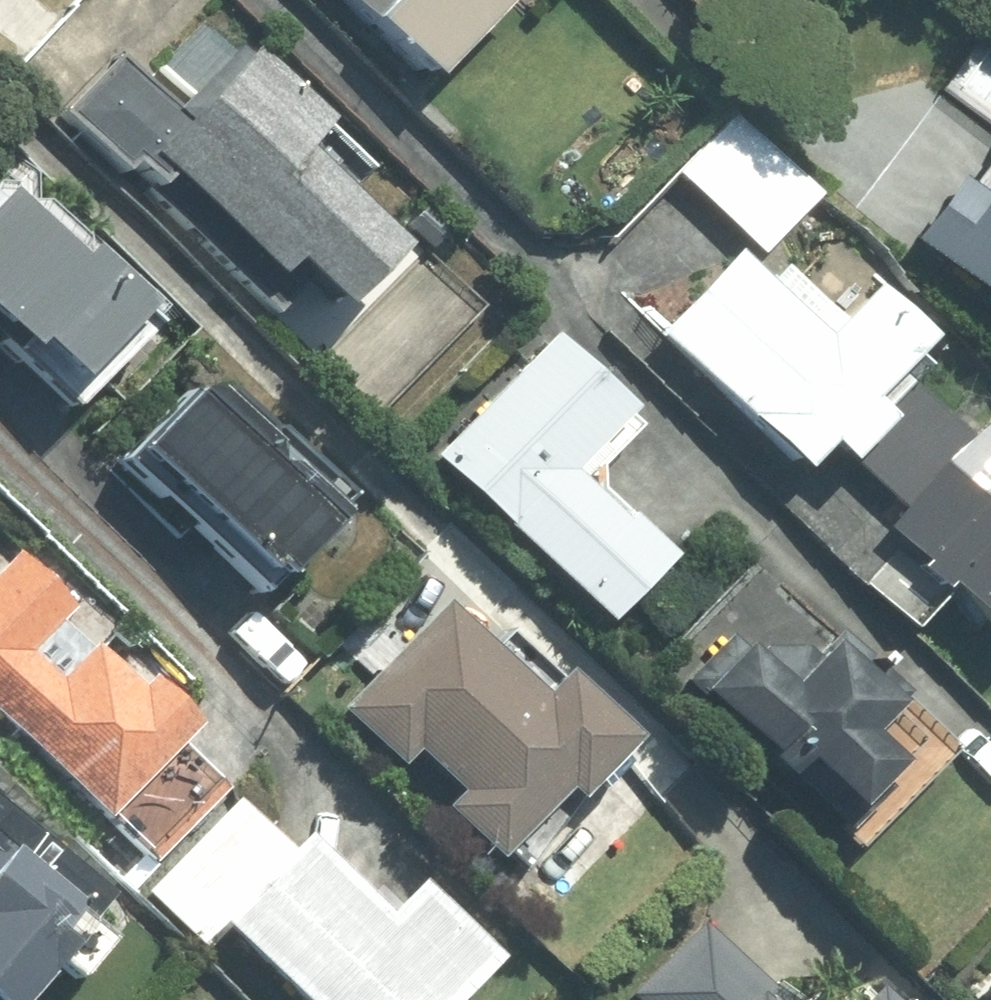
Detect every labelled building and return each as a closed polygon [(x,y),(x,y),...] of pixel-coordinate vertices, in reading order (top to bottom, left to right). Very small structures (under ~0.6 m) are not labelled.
[(425,84),(507,0),(337,0),(425,84)] [(126,52),(70,108),(305,343),(394,255),(330,192),(363,159),(243,40),(178,104),(126,52)] [(756,255),(813,196),(730,116),(672,175),(756,255)] [(58,413),(162,310),(0,147),(0,354),(58,413)] [(897,247),(990,318),(990,178),(971,204),(945,184),(897,247)] [(732,252),(650,336),(736,420),(791,474),(816,448),(836,467),(879,424),(859,405),(873,391),(921,342),(867,289),(819,338),(732,252)] [(636,415),(556,326),(414,453),(578,637),(660,564),(575,470),(636,415)] [(223,356),(118,455),(254,597),(359,497),(223,356)] [(869,522),(990,648),(990,406),(869,522)] [(0,538),(0,723),(87,814),(201,706),(143,645),(103,683),(33,609),(69,575),(18,521),(0,538)] [(472,579),(336,709),(482,861),(618,732),(472,579)] [(726,641),(682,687),(833,829),(926,731),(829,640),(780,692),(726,641)] [(153,861),(280,999),(456,999),(486,973),(410,890),(386,913),(254,769),(153,861)] [(125,903),(0,784),(0,999),(32,999),(125,903)] [(621,981),(640,999),(791,999),(695,907),(621,981)] [(971,990),(982,999),(990,999),(990,970),(971,990)] [(852,990),(842,999),(862,999),(852,990)]
